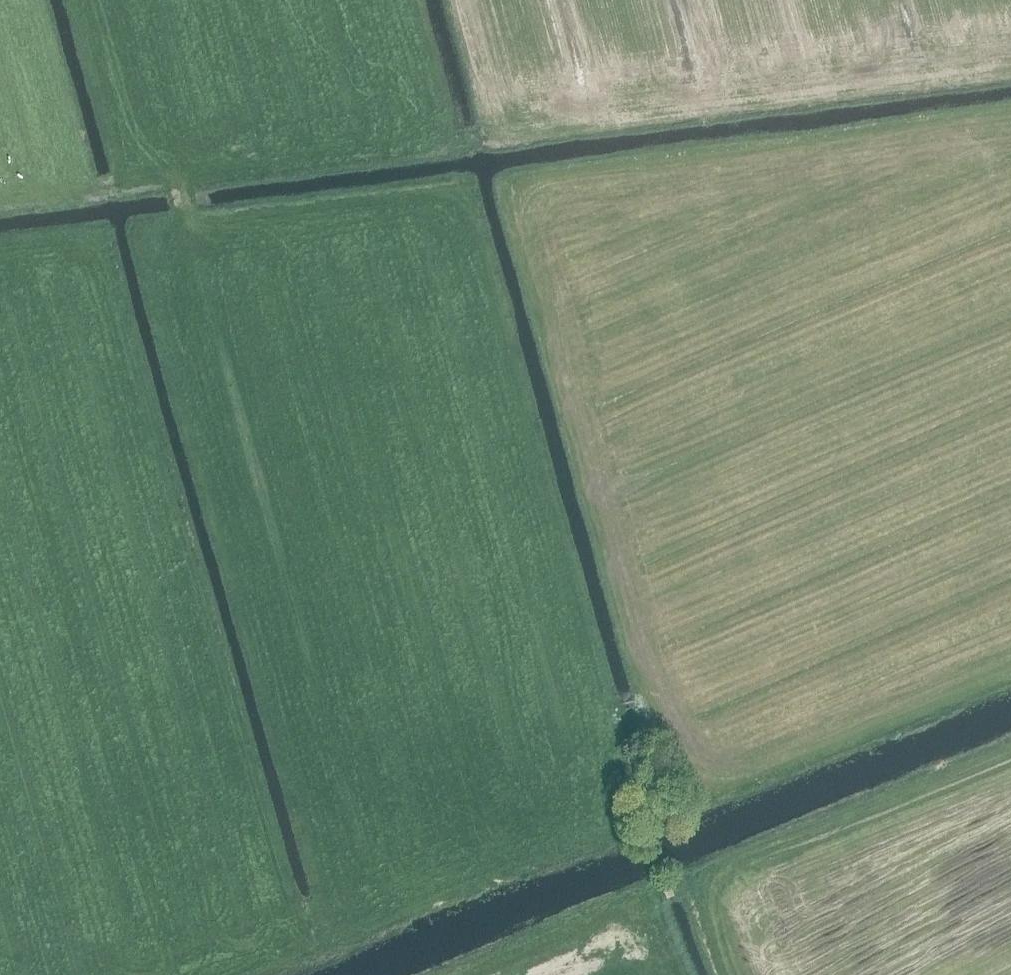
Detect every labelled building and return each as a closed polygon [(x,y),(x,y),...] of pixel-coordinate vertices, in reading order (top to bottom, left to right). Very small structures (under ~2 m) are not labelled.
[(672,889),(665,892),(668,901),(676,898),(672,889)]
